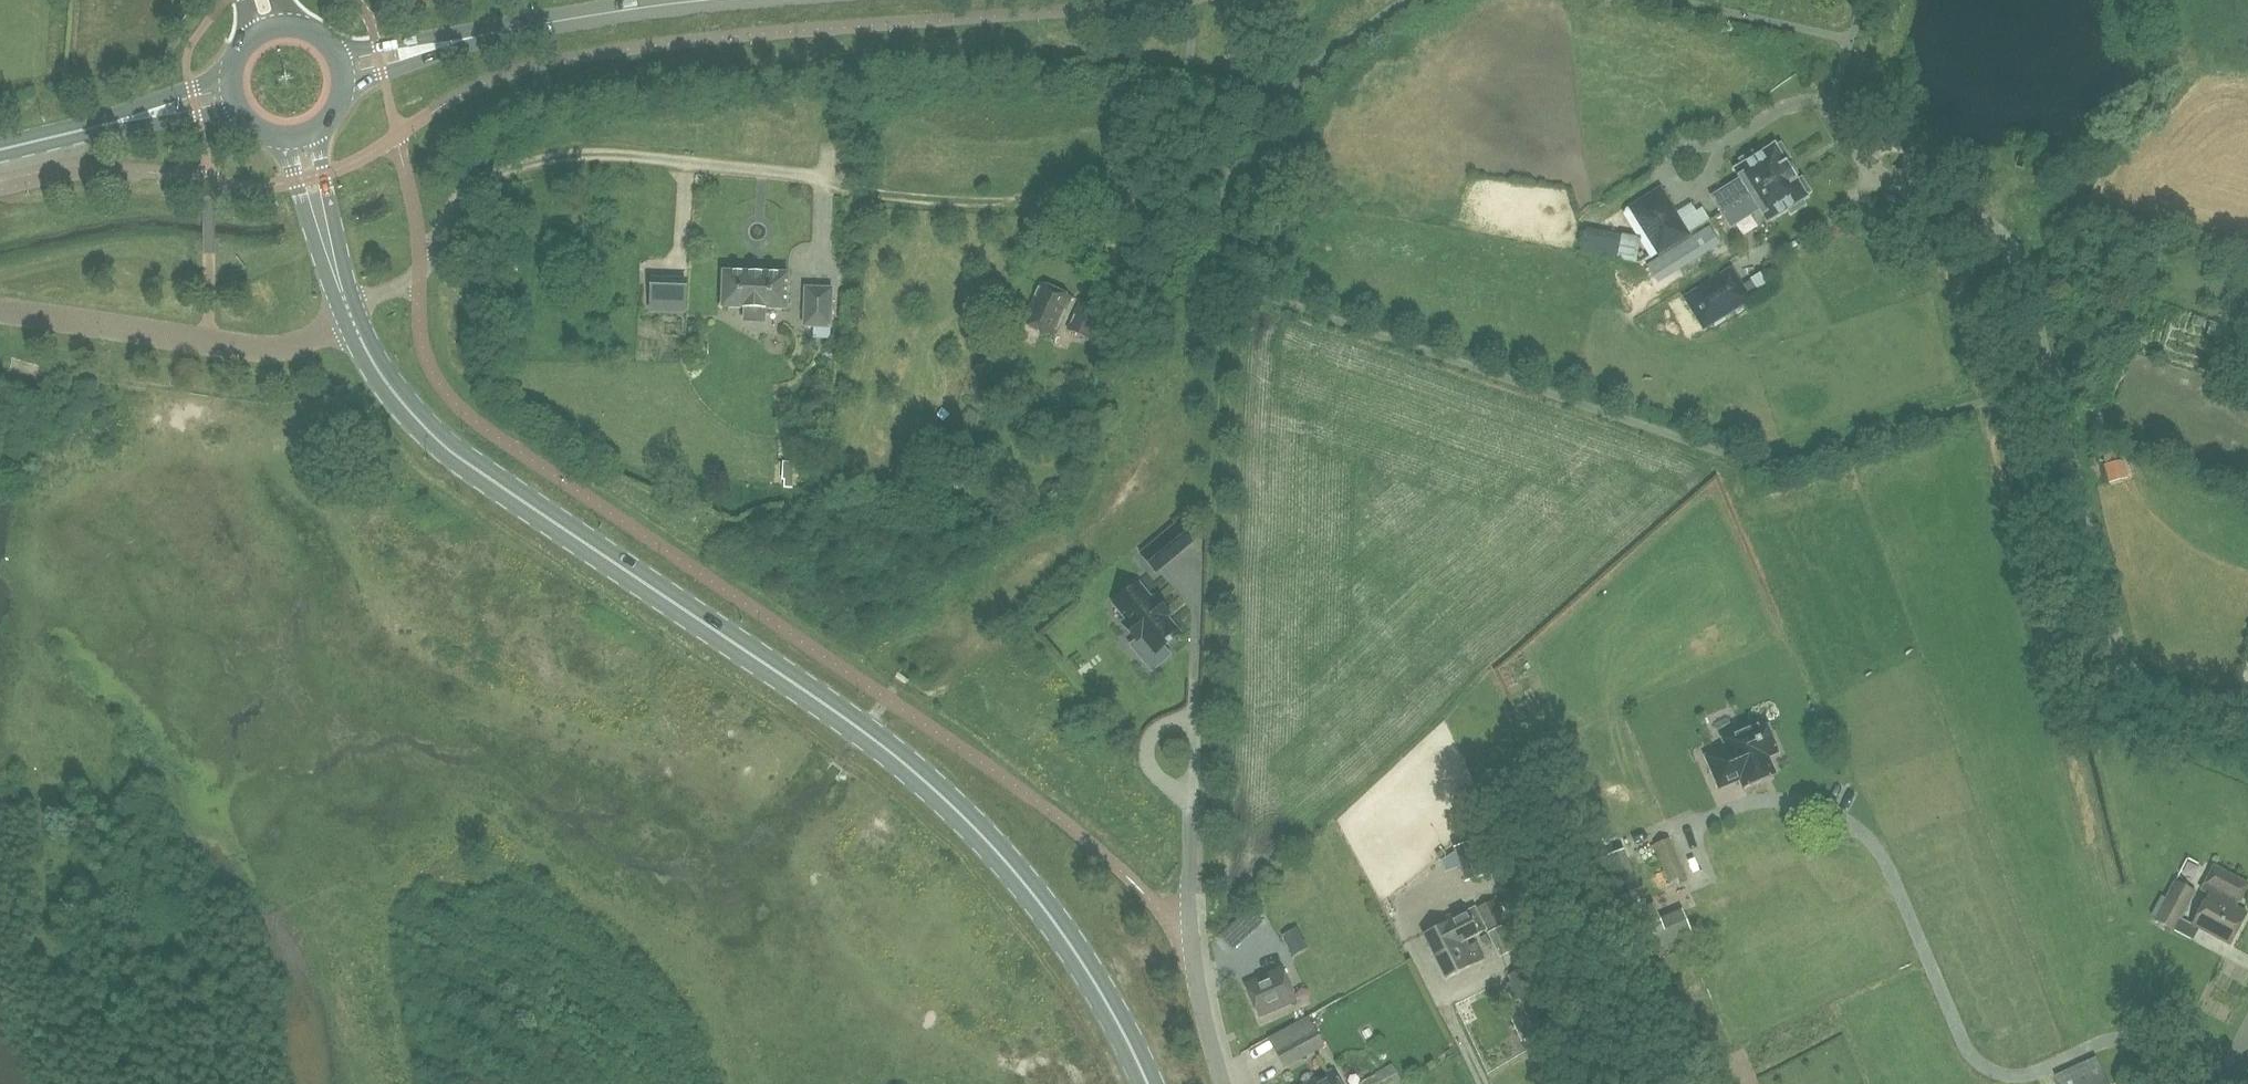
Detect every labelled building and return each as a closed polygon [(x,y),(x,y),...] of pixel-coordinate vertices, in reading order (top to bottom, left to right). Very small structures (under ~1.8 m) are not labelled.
[(1722,213),(1792,170),(1785,160),(1789,157),(1781,143),(1777,146),(1775,143),(1756,155),(1754,151),(1740,160),(1742,164),(1734,169),(1740,179),(1724,189),(1719,208),(1722,213)] [(1792,170),(1722,213),(1731,227),(1759,209),(1767,223),(1788,209),(1791,214),(1805,205),(1802,201),(1808,197),(1807,194),(1811,192),(1802,178),(1798,180),(1792,170)] [(1658,253),(1689,234),(1661,189),(1630,208),(1658,253)] [(1681,205),(1693,224),(1710,213),(1698,194),(1681,205)] [(1719,243),(1709,227),(1647,265),(1657,282),(1719,243)] [(1705,328),(1750,300),(1731,269),(1686,297),(1705,328)] [(786,310),(787,274),(723,272),(721,307),(743,308),(742,318),(764,318),(765,309),(786,310)] [(649,309),(687,308),(686,273),(647,275),(649,309)] [(1053,337),(1071,297),(1041,284),(1023,323),(1053,337)] [(830,338),(830,327),(831,288),(804,287),(803,326),(814,326),(814,337),(830,338)] [(1094,342),(1107,313),(1080,300),(1067,329),(1094,342)] [(2131,475),(2126,454),(2114,457),(2118,478),(2131,475)] [(1157,572),(1192,543),(1176,524),(1142,553),(1157,572)] [(1156,605),(1139,583),(1114,603),(1127,619),(1123,623),(1138,640),(1141,637),(1155,653),(1167,643),(1169,645),(1172,642),(1171,640),(1180,633),(1166,617),(1169,614),(1159,602),(1156,605)] [(1744,786),(1760,779),(1774,773),(1767,756),(1777,752),(1764,721),(1723,738),(1727,748),(1707,757),(1720,787),(1740,779),(1744,786)] [(1659,855),(1671,887),(1687,881),(1670,837),(1654,843),(1659,855)] [(1495,872),(1483,838),(1454,847),(1466,882),(1495,872)] [(1614,898),(1639,888),(1624,851),(1599,861),(1614,898)] [(2246,913),(2236,908),(2247,886),(2247,884),(2214,866),(2201,890),(2208,894),(2191,925),(2229,945),(2246,913)] [(2173,930),(2194,891),(2175,880),(2154,919),(2173,930)] [(1487,930),(1517,915),(1506,892),(1476,908),(1487,930)] [(1639,957),(1671,944),(1660,918),(1654,904),(1622,917),(1639,957)] [(1465,941),(1465,942),(1480,934),(1467,908),(1452,916),(1453,919),(1424,933),(1436,956),(1465,941)] [(1500,957),(1515,950),(1513,946),(1519,943),(1509,922),(1503,925),(1488,933),(1500,957)] [(1292,937),(1300,955),(1313,948),(1305,931),(1292,937)] [(1468,948),(1465,942),(1465,941),(1436,956),(1447,978),(1485,960),(1477,944),(1468,948)] [(1546,1023),(1531,989),(1542,984),(1541,981),(1552,976),(1544,958),(1522,968),(1522,970),(1510,975),(1513,981),(1506,984),(1514,1002),(1521,999),(1534,1028),(1546,1023)] [(1259,1017),(1297,999),(1282,966),(1244,984),(1259,1017)] [(1284,1069),(1325,1046),(1309,1015),(1267,1038),(1284,1069)] [(2094,1054),(2054,1073),(2059,1083),(2108,1083),(2094,1054)] [(1392,1064),(1375,1073),(1380,1082),(1397,1073),(1392,1064)] [(1331,1073),(1310,1083),(1337,1083),(1331,1073)]
